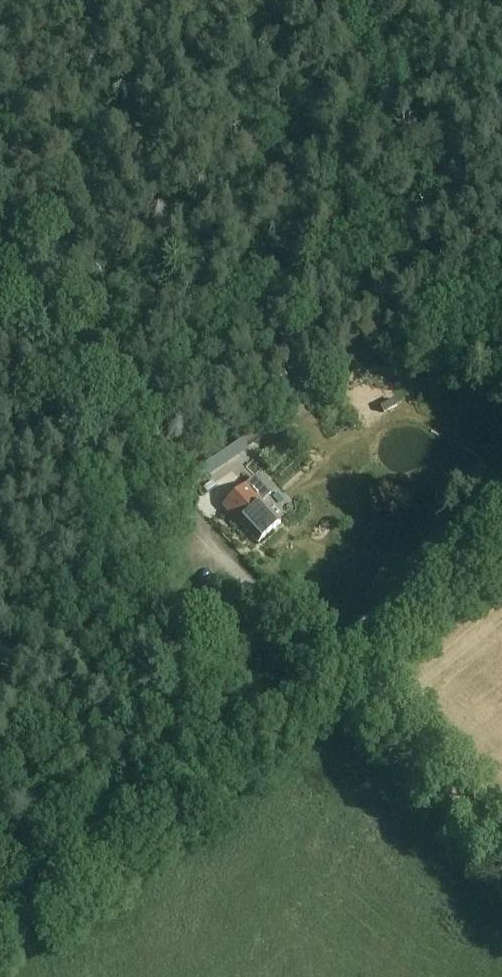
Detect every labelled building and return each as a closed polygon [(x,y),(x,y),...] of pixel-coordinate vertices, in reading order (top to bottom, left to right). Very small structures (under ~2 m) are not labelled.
[(236,436),(181,473),(191,489),(247,452),(236,436)] [(258,545),(281,524),(246,486),(223,507),(258,545)]
